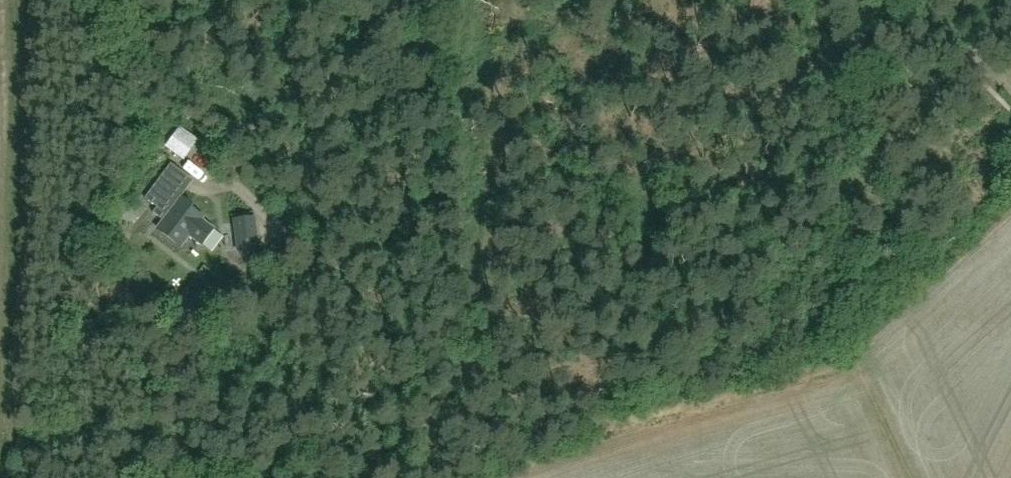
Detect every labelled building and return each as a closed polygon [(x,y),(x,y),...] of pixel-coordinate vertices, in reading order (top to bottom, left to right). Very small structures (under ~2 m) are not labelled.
[(179,128),(167,146),(182,157),(195,140),(179,128)] [(193,206),(181,196),(172,189),(177,182),(163,172),(144,197),(156,206),(152,211),(167,222),(160,231),(181,247),(190,236),(196,240),(202,245),(205,241),(211,233),(214,229),(208,224),(202,220),(204,217),(192,208),(193,206)]
